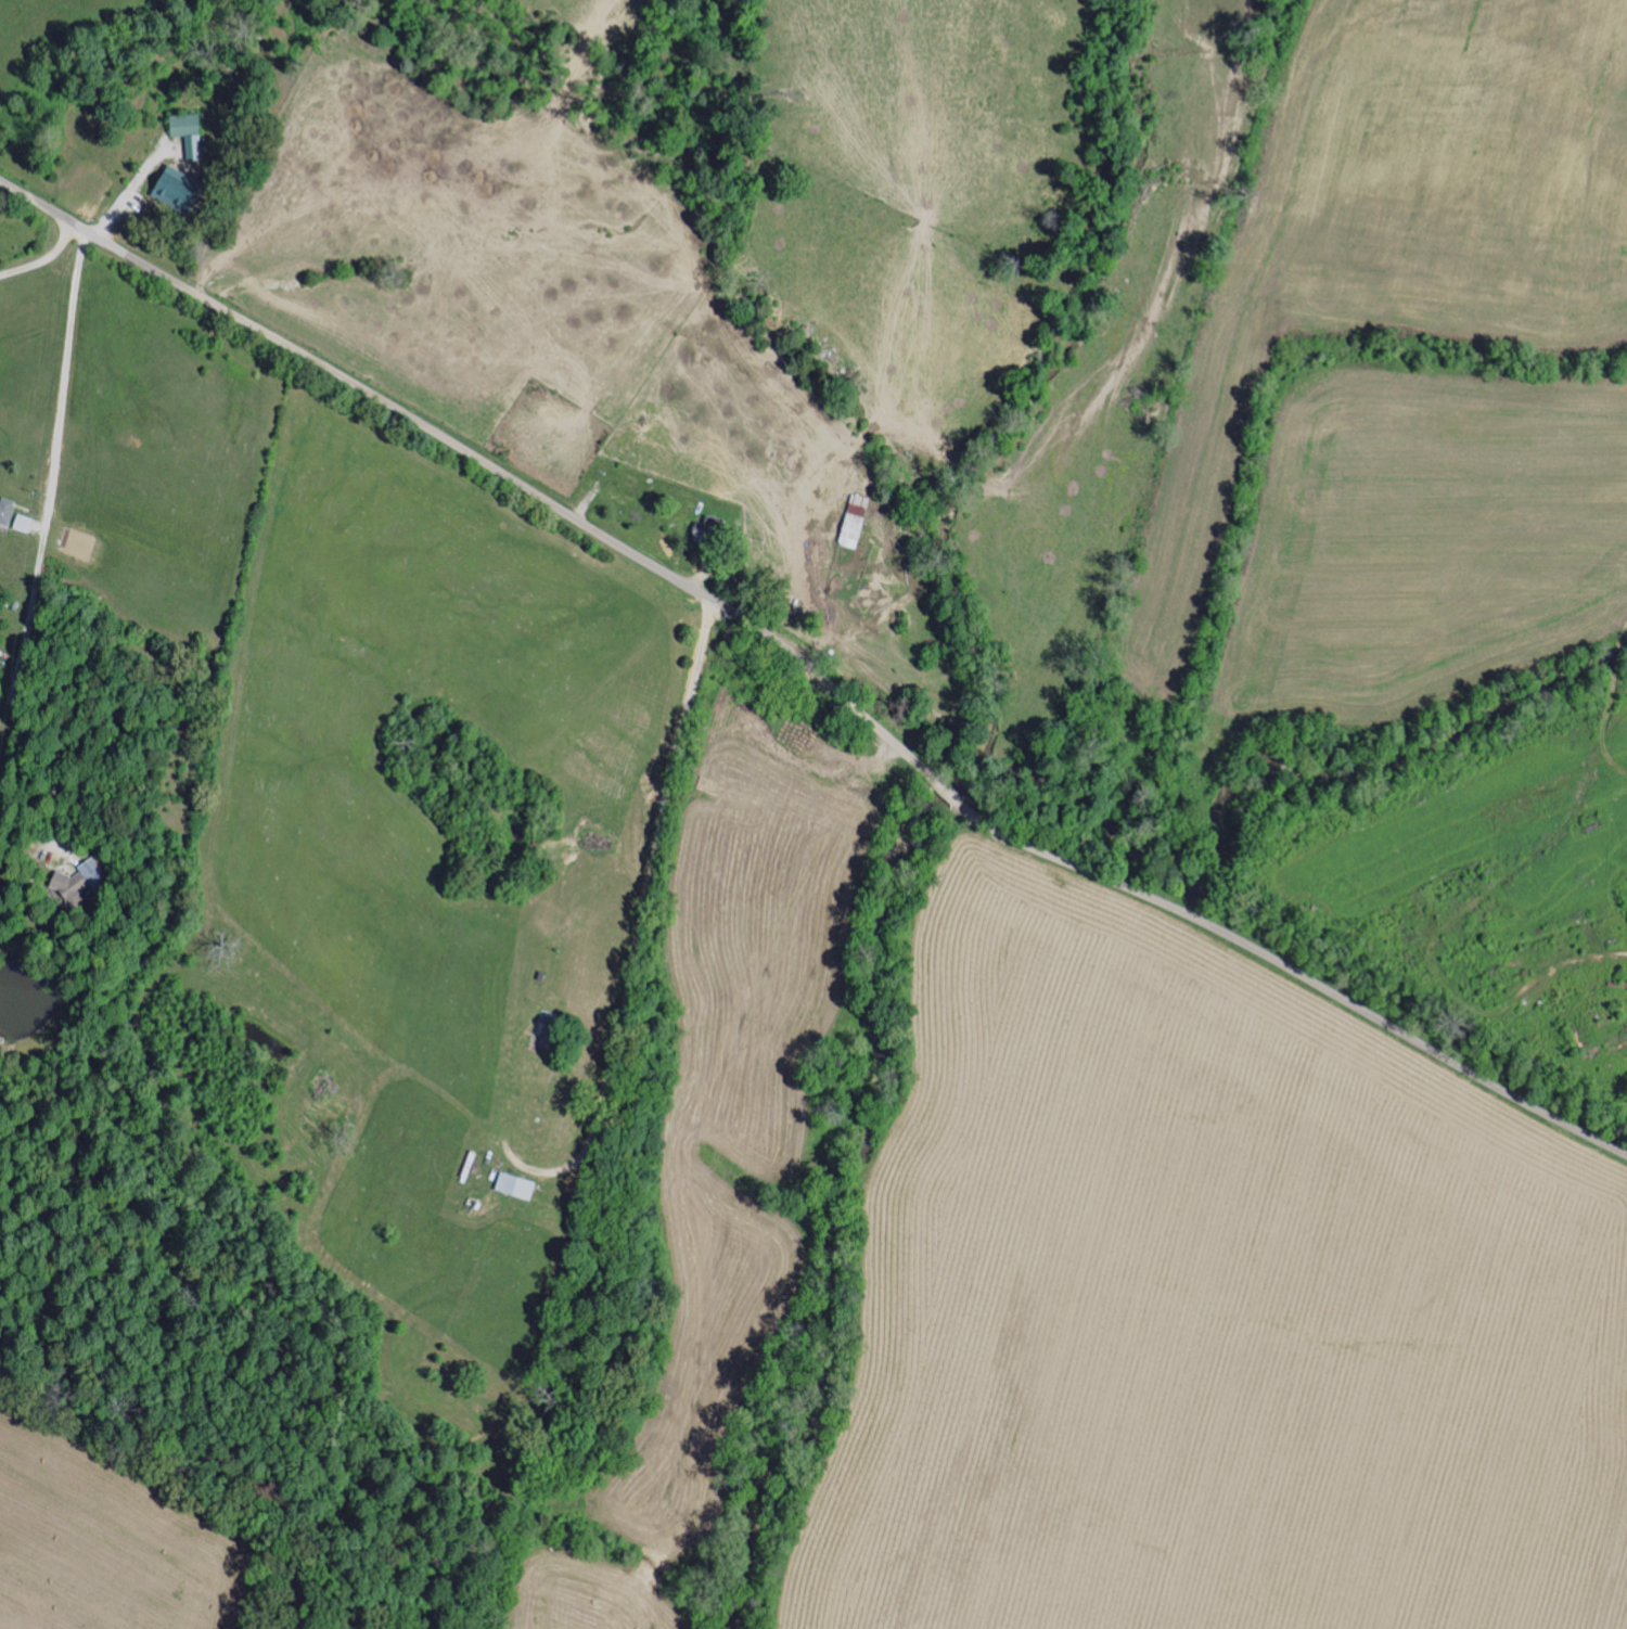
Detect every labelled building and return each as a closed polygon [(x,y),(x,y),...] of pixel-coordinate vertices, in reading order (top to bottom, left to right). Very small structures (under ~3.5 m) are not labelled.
[(859,549),(873,499),(855,494),(841,545),(859,549)] [(4,498),(2,502),(0,501),(0,524),(11,527),(19,502),(4,498)] [(35,520),(20,514),(15,529),(29,534),(35,520)] [(68,877),(64,871),(49,881),(71,913),(113,885),(96,859),(68,877)] [(538,1181),(503,1171),(498,1189),(533,1200),(538,1181)]
